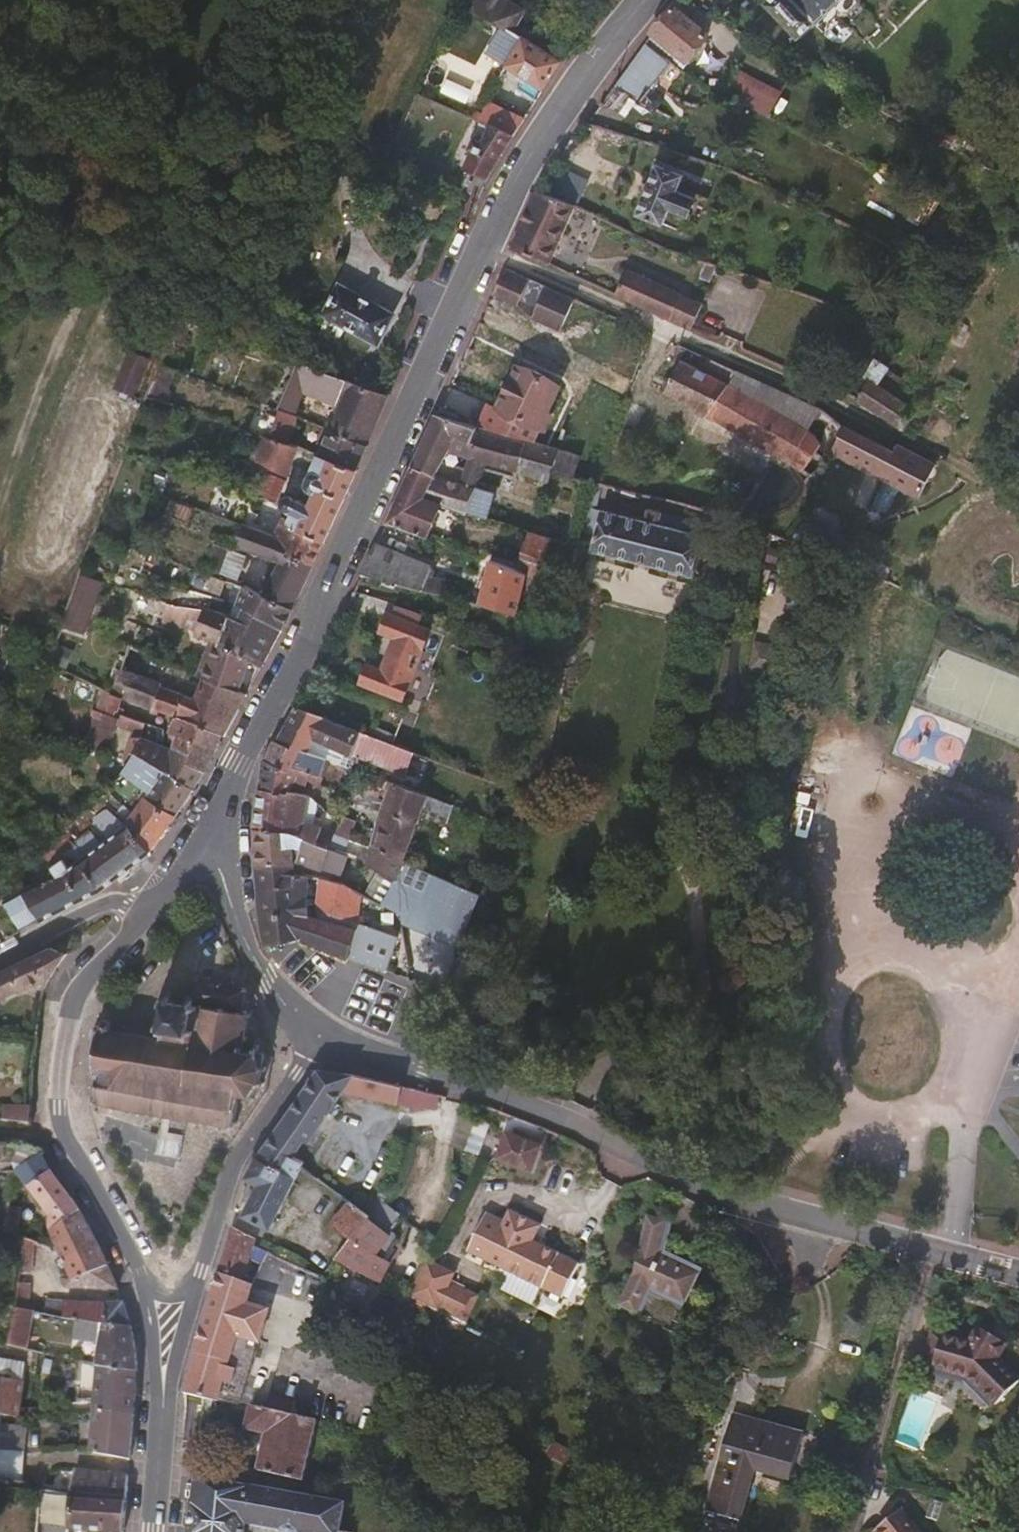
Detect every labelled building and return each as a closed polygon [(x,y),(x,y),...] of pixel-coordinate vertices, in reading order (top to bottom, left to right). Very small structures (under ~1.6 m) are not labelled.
[(507,0),(464,0),(493,15),(506,23),(524,33),(528,26),(521,18),(521,13),(506,7),(507,0)] [(840,0),(769,0),(759,10),(791,44),(808,28),(810,29),(840,0)] [(688,57),(708,31),(673,3),(652,29),(688,57)] [(508,60),(524,33),(506,23),(490,50),(508,60)] [(543,85),(562,56),(524,33),(508,60),(524,70),(543,85)] [(638,106),(674,60),(646,36),(603,97),(624,112),(632,101),(638,106)] [(741,70),(729,95),(770,115),(782,90),(741,70)] [(515,129),(524,113),(493,96),(482,113),(494,119),(515,129)] [(493,163),(515,129),(494,119),(483,135),(476,131),(468,143),(475,148),(466,163),(472,167),(464,185),(480,192),(493,163)] [(553,194),(580,202),(588,177),(561,169),(553,194)] [(681,224),(691,203),(673,195),(679,181),(650,169),(629,219),(658,231),(664,217),(681,224)] [(540,272),(566,214),(528,198),(501,254),(540,272)] [(507,306),(518,285),(495,274),(486,296),(507,306)] [(683,336),(693,312),(617,278),(606,301),(683,336)] [(389,342),(404,314),(351,284),(336,312),(389,342)] [(526,314),(537,294),(518,285),(507,306),(526,314)] [(176,367),(195,317),(188,314),(169,364),(176,367)] [(823,405),(687,343),(665,386),(726,420),(788,457),(805,467),(820,442),(819,435),(810,429),(816,418),(823,407),(823,405)] [(116,390),(143,398),(154,357),(128,349),(116,390)] [(906,424),(915,404),(878,382),(888,360),(879,355),(858,396),(877,406),(906,424)] [(398,394),(310,361),(290,410),(312,418),(322,393),(350,403),(340,430),(378,445),(398,394)] [(541,424),(560,381),(518,361),(497,404),(485,399),(478,420),(528,435),(534,421),(541,424)] [(838,435),(845,422),(823,407),(816,418),(838,435)] [(518,466),(528,435),(478,420),(436,409),(418,449),(443,457),(454,438),(458,432),(466,435),(460,442),(461,451),(518,466)] [(301,444),(310,423),(291,417),(283,438),(301,444)] [(920,494),(937,461),(897,441),(893,447),(845,422),(838,435),(832,448),(886,476),(881,486),(901,497),(907,487),(920,494)] [(368,468),(378,445),(340,430),(331,455),(368,468)] [(351,504),(368,468),(331,455),(301,444),(283,438),(275,435),(266,462),(298,473),(304,460),(310,462),(312,456),(325,461),(314,489),(325,493),(351,504)] [(574,474),(582,451),(528,435),(518,466),(548,477),(552,468),(574,474)] [(435,469),(443,457),(418,449),(412,461),(435,469)] [(427,532),(442,498),(423,492),(435,469),(412,461),(386,517),(427,532)] [(487,511),(494,488),(435,469),(423,492),(442,498),(487,511)] [(287,501),(296,480),(276,472),(266,494),(275,498),(287,501)] [(600,490),(602,478),(591,476),(588,488),(600,490)] [(336,539),(346,515),(320,503),(294,493),(291,503),(296,504),(307,528),(336,539)] [(346,515),(351,504),(325,493),(320,503),(346,515)] [(266,527),(275,498),(266,494),(255,523),(266,527)] [(156,497),(154,510),(188,516),(190,503),(156,497)] [(324,562),(336,539),(307,528),(296,504),(291,503),(281,533),(290,537),(287,547),(324,562)] [(693,570),(703,532),(658,520),(659,514),(646,511),(645,518),(602,506),(592,544),(693,570)] [(300,607),(324,562),(287,547),(290,537),(281,533),(266,527),(255,523),(246,520),(238,541),(283,559),(269,594),(300,607)] [(834,550),(840,531),(818,524),(811,542),(834,550)] [(543,561),(552,532),(532,526),(523,555),(543,561)] [(429,570),(431,560),(375,539),(361,569),(385,576),(385,581),(404,586),(406,582),(442,591),(446,576),(429,570)] [(151,570),(159,550),(140,543),(132,562),(151,570)] [(229,578),(240,548),(226,544),(215,572),(219,574),(229,578)] [(518,611),(525,569),(520,565),(491,555),(478,601),(518,611)] [(539,573),(543,561),(523,555),(520,565),(525,569),(539,573)] [(80,572),(63,625),(87,633),(104,580),(80,572)] [(229,596),(235,581),(229,578),(219,574),(213,588),(229,596)] [(291,627),(302,608),(300,607),(269,594),(254,588),(247,585),(239,606),(245,609),(291,627)] [(202,640),(216,646),(206,671),(213,674),(248,688),(261,659),(230,646),(240,622),(215,614),(167,596),(164,604),(176,609),(171,621),(204,633),(202,640)] [(403,694),(422,645),(430,625),(420,621),(425,608),(396,599),(392,609),(389,609),(381,627),(395,633),(383,665),(367,660),(361,678),(403,694)] [(271,663),(291,627),(245,609),(240,622),(230,646),(261,659),(271,663)] [(193,695),(172,686),(170,683),(158,678),(167,656),(132,641),(116,682),(139,692),(187,713),(233,733),(248,706),(207,691),(204,697),(195,694),(193,695)] [(248,688),(213,674),(207,691),(248,706),(256,691),(248,688)] [(132,709),(139,692),(116,682),(111,681),(102,702),(130,714),(132,709)] [(353,748),(361,726),(329,712),(295,701),(278,733),(325,752),(338,757),(348,762),(353,748)] [(151,736),(151,729),(155,719),(132,709),(130,714),(102,702),(99,708),(120,716),(107,747),(139,762),(142,756),(151,736)] [(107,747),(120,716),(99,708),(86,738),(107,747)] [(219,759),(233,733),(187,713),(179,730),(186,734),(183,742),(219,759)] [(414,747),(361,726),(353,748),(405,769),(414,747)] [(325,752),(278,733),(275,733),(275,735),(272,735),(264,753),(293,762),(295,757),(318,767),(325,752)] [(216,766),(181,748),(175,745),(151,736),(142,756),(174,772),(203,787),(217,768),(216,766)] [(219,759),(183,742),(181,748),(216,766),(219,759)] [(319,780),(322,769),(318,767),(295,757),(293,762),(264,753),(261,753),(260,774),(292,776),(295,771),(319,780)] [(157,800),(174,772),(142,756),(139,762),(133,774),(160,787),(154,798),(157,800)] [(452,799),(427,790),(366,766),(350,793),(381,805),(370,843),(373,844),(400,855),(418,811),(444,821),(452,799)] [(186,814),(203,787),(174,772),(157,800),(186,814)] [(290,784),(292,776),(260,774),(258,782),(290,784)] [(130,804),(137,791),(127,781),(111,797),(120,808),(130,816),(137,808),(130,804)] [(303,816),(309,789),(299,787),(290,784),(258,782),(255,811),(254,822),(315,837),(320,822),(303,816)] [(87,837),(120,808),(111,797),(104,803),(99,799),(73,824),(87,837)] [(161,850),(186,814),(157,800),(151,815),(137,808),(130,816),(138,825),(161,850)] [(335,825),(339,815),(333,813),(330,824),(335,825)] [(340,869),(345,845),(315,837),(254,822),(254,841),(256,860),(294,861),(293,854),(340,869)] [(131,873),(158,854),(161,850),(138,825),(108,848),(91,841),(79,851),(94,855),(112,887),(131,873)] [(375,898),(380,901),(401,911),(407,974),(441,987),(457,950),(481,889),(400,855),(373,844),(365,859),(377,867),(364,891),(375,898)] [(94,896),(112,887),(94,855),(14,898),(29,927),(94,896)] [(294,869),(294,861),(256,860),(256,869),(294,869)] [(373,925),(363,921),(363,915),(354,911),(357,896),(371,905),(375,898),(364,891),(342,877),(320,873),(316,912),(307,909),(306,894),(308,870),(294,869),(256,869),(258,910),(264,941),(283,936),(298,933),(385,966),(399,931),(373,925)] [(200,922),(213,949),(225,943),(212,916),(200,922)] [(47,985),(66,958),(57,955),(57,950),(1,976),(0,977),(0,1001),(13,993),(47,985)] [(262,1069),(263,1062),(261,1058),(259,1058),(257,1055),(258,1048),(253,1047),(252,1056),(240,1054),(241,1048),(245,1046),(246,1041),(243,1039),(246,1023),(251,1022),(251,1018),(247,1016),(240,1014),(243,1001),(246,997),(244,993),(242,992),(240,993),(223,990),(218,988),(216,989),(198,985),(196,984),(192,985),(191,988),(192,991),(190,1001),(183,999),(180,1006),(171,1004),(171,998),(166,997),(164,1004),(157,1003),(156,1009),(163,1011),(160,1028),(154,1026),(152,1032),(159,1034),(158,1044),(111,1035),(111,1029),(108,1025),(102,1024),(97,1028),(97,1032),(92,1032),(93,1039),(95,1039),(92,1072),(88,1072),(88,1079),(90,1080),(91,1082),(96,1085),(94,1102),(89,1102),(89,1106),(93,1109),(93,1112),(98,1113),(101,1108),(122,1111),(123,1114),(126,1114),(128,1112),(146,1115),(147,1120),(152,1120),(155,1117),(181,1121),(183,1126),(187,1127),(188,1122),(202,1125),(202,1129),(207,1129),(208,1125),(228,1129),(228,1133),(232,1133),(234,1130),(236,1131),(237,1126),(233,1124),(237,1099),(245,1101),(244,1108),(249,1108),(250,1101),(254,1102),(257,1100),(259,1090),(263,1091),(263,1087),(259,1086),(261,1076),(266,1075),(266,1071),(262,1069)] [(36,1042),(37,1029),(24,1029),(21,1042),(36,1042)] [(308,1146),(342,1094),(416,1111),(423,1108),(436,1110),(438,1096),(369,1081),(319,1072),(258,1160),(281,1171),(292,1158),(303,1164),(308,1153),(301,1149),(304,1143),(308,1146)] [(29,1130),(30,1113),(3,1111),(2,1126),(29,1130)] [(479,1154),(489,1127),(464,1119),(455,1146),(479,1154)] [(536,1169),(546,1145),(513,1133),(503,1156),(536,1169)] [(90,1213),(50,1156),(27,1149),(24,1163),(32,1166),(23,1172),(64,1223),(63,1229),(90,1213)] [(319,1184),(307,1175),(300,1170),(303,1164),(292,1158),(281,1171),(258,1160),(246,1181),(259,1188),(244,1218),(270,1232),(286,1198),(307,1209),(319,1184)] [(307,1175),(311,1169),(303,1164),(300,1170),(307,1175)] [(371,1222),(350,1207),(332,1229),(352,1243),(369,1224),(371,1222)] [(13,1234),(17,1213),(8,1210),(4,1231),(13,1234)] [(533,1241),(538,1225),(505,1212),(499,1228),(482,1221),(467,1255),(512,1273),(544,1286),(568,1295),(579,1260),(533,1241)] [(115,1260),(106,1243),(90,1213),(63,1229),(64,1248),(76,1273),(71,1283),(72,1289),(128,1291),(115,1260)] [(649,1298),(690,1308),(700,1265),(663,1256),(671,1221),(646,1215),(623,1311),(644,1316),(649,1298)] [(389,1266),(384,1263),(397,1243),(369,1224),(352,1243),(336,1264),(379,1284),(389,1266)] [(255,1281),(268,1254),(253,1246),(255,1241),(233,1230),(220,1277),(231,1280),(239,1284),(242,1276),(255,1281)] [(44,1267),(47,1252),(22,1247),(20,1259),(21,1262),(44,1267)] [(409,1299),(419,1276),(391,1262),(389,1266),(379,1284),(409,1299)] [(472,1296),(450,1284),(454,1275),(427,1262),(419,1276),(409,1299),(458,1323),(472,1296)] [(544,1286),(512,1273),(505,1291),(537,1303),(544,1286)] [(255,1281),(242,1276),(239,1284),(253,1288),(255,1281)] [(259,1347),(269,1313),(247,1306),(249,1298),(253,1288),(239,1284),(231,1280),(220,1277),(196,1355),(232,1364),(254,1366),(259,1347)] [(140,1329),(133,1305),(54,1302),(52,1314),(84,1320),(140,1329)] [(38,1352),(41,1313),(23,1308),(14,1346),(38,1352)] [(147,1372),(146,1349),(140,1329),(84,1320),(82,1338),(109,1345),(107,1367),(147,1372)] [(995,1361),(1005,1346),(976,1329),(967,1344),(931,1335),(923,1366),(967,1380),(995,1408),(1018,1382),(995,1361)] [(241,1408),(254,1366),(232,1364),(196,1355),(184,1396),(241,1408)] [(37,1369),(0,1361),(0,1415),(27,1420),(30,1419),(32,1396),(37,1369)] [(144,1415),(147,1372),(107,1367),(103,1412),(144,1415)] [(913,1399),(896,1433),(917,1443),(934,1409),(913,1399)] [(310,1479),(324,1420),(257,1406),(254,1427),(274,1431),(266,1470),(310,1479)] [(140,1461),(144,1415),(103,1412),(101,1453),(140,1461)] [(688,1435),(693,1418),(684,1413),(681,1431),(683,1432),(688,1435)] [(58,1424),(59,1416),(32,1419),(31,1426),(58,1424)] [(802,1437),(766,1426),(733,1418),(705,1513),(717,1516),(741,1523),(754,1475),(789,1484),(802,1437)] [(679,1441),(683,1432),(681,1431),(661,1421),(659,1425),(669,1431),(666,1435),(679,1441)] [(28,1483),(33,1430),(8,1429),(2,1482),(28,1483)] [(225,1486),(227,1469),(196,1463),(194,1481),(197,1482),(225,1486)] [(672,1482),(679,1466),(670,1463),(663,1477),(672,1482)] [(137,1500),(139,1475),(85,1471),(80,1495),(137,1500)] [(327,1531),(344,1531),(347,1501),(341,1500),(263,1493),(225,1486),(197,1482),(195,1504),(191,1505),(189,1524),(189,1531),(244,1531),(245,1524),(281,1527),(284,1531),(303,1531),(305,1530),(327,1531)] [(137,1500),(80,1495),(50,1493),(48,1531),(80,1531),(96,1531),(134,1531),(137,1500)] [(899,1513),(876,1531),(915,1531),(899,1513)]
